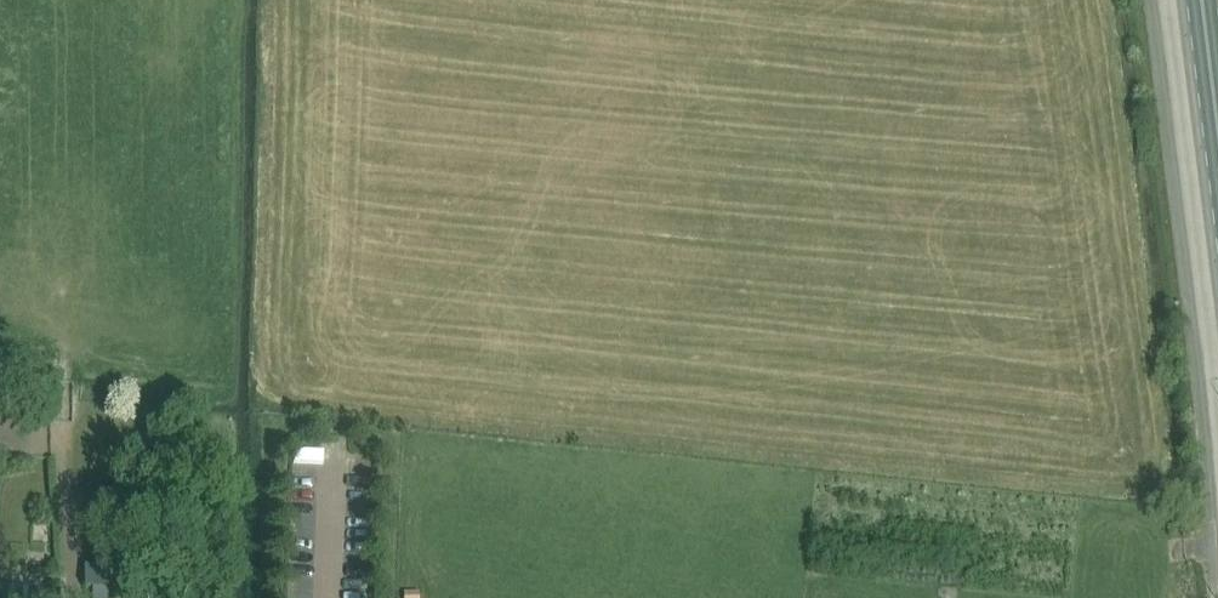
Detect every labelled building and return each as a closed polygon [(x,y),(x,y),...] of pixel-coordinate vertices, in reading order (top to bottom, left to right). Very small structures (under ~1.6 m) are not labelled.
[(108,566),(93,566),(84,566),(84,589),(91,589),(92,589),(106,589),(108,589),(108,566)] [(957,589),(956,587),(942,587),(939,590),(939,597),(940,597),(957,597),(957,589)]
